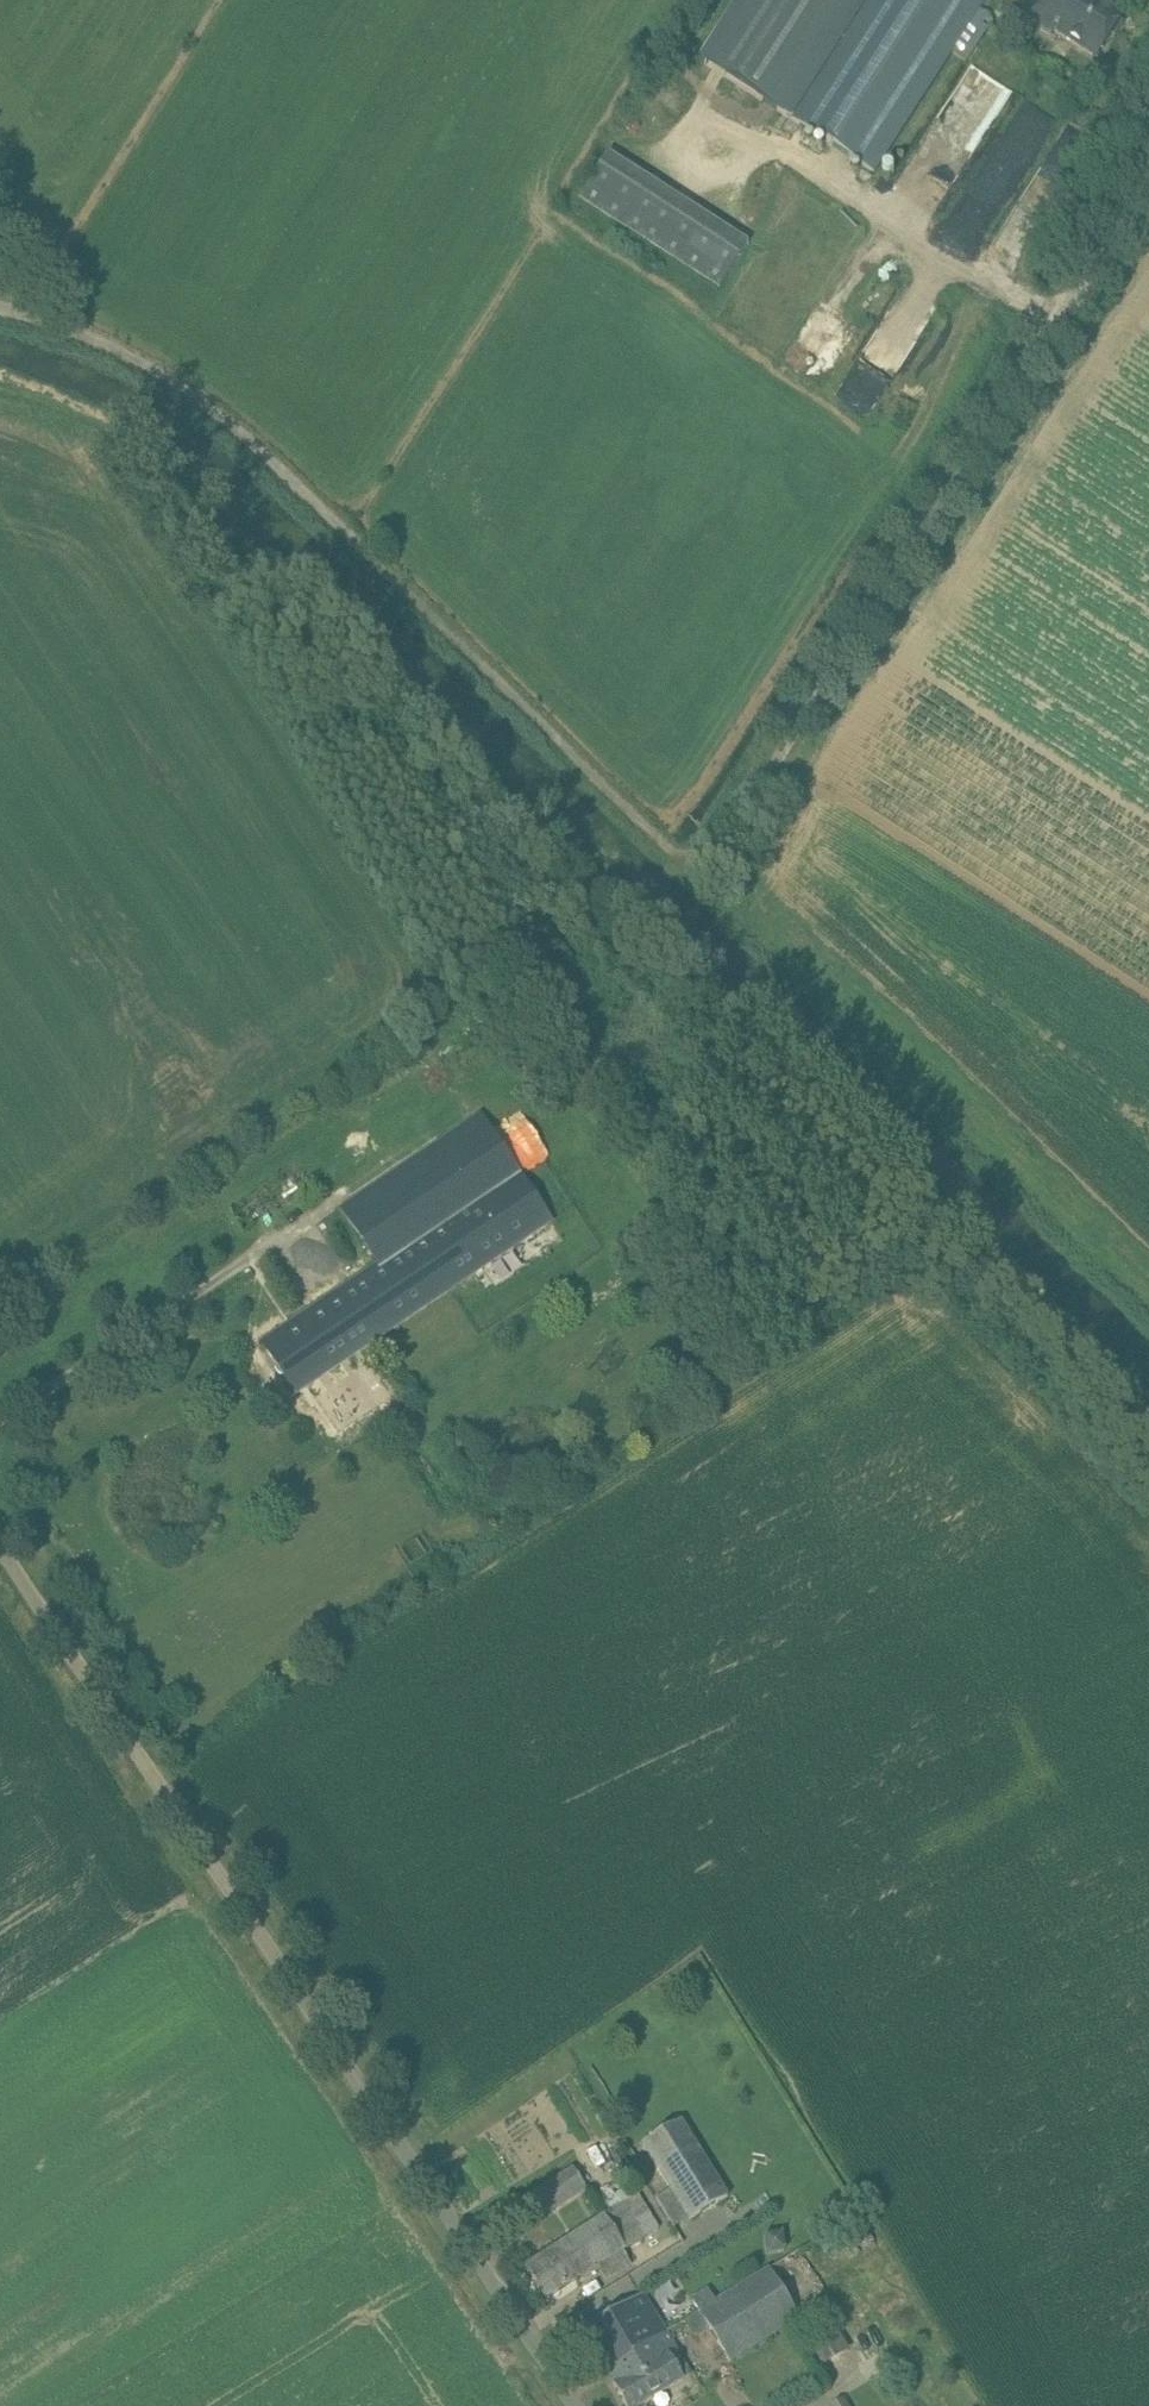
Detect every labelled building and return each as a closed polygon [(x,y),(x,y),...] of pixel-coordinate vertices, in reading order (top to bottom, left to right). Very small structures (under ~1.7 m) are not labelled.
[(705,63),(788,117),(863,0),(746,0),(705,63)] [(788,117),(874,172),(952,51),(968,60),(993,20),(978,10),(985,0),(863,0),(788,117)] [(1097,0),(1036,0),(1024,18),(1051,35),(1054,29),(1096,56),(1110,34),(1114,36),(1123,23),(1118,20),(1121,16),(1097,0)] [(938,211),(1012,87),(977,66),(932,141),(927,138),(898,187),(938,211)] [(748,243),(608,153),(580,198),(719,287),(748,243)] [(880,319),(839,389),(871,408),(912,338),(880,319)] [(379,1263),(262,1342),(277,1364),(276,1365),(282,1374),(284,1374),(297,1394),(326,1373),(461,1282),(552,1219),(481,1114),(343,1208),(379,1263)] [(333,1280),(350,1268),(320,1223),(303,1234),(333,1280)] [(435,2105),(456,2085),(450,2078),(428,2098),(435,2105)] [(641,2144),(690,2221),(729,2197),(682,2120),(641,2144)] [(586,2187),(574,2167),(522,2200),(534,2220),(586,2187)] [(638,2194),(544,2254),(524,2267),(545,2299),(596,2266),(606,2281),(632,2264),(624,2251),(658,2230),(638,2194)] [(768,2266),(698,2310),(730,2360),(799,2317),(768,2266)] [(643,2293),(583,2330),(606,2370),(667,2332),(643,2293)] [(810,2351),(823,2370),(853,2350),(840,2331),(810,2351)] [(606,2370),(627,2405),(637,2405),(684,2378),(667,2349),(675,2344),(667,2332),(606,2370)] [(845,2397),(831,2405),(850,2405),(845,2397)]
